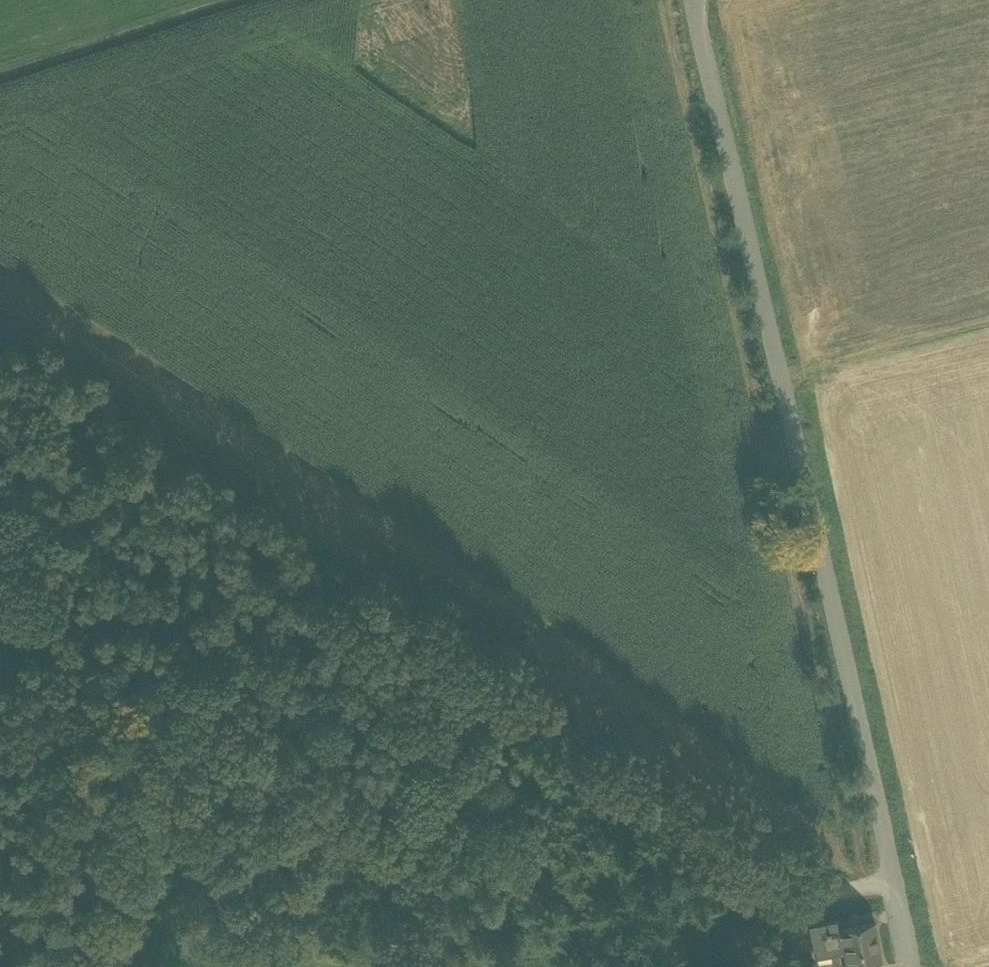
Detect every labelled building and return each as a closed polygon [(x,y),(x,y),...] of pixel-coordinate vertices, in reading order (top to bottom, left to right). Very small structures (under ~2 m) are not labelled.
[(815,958),(843,952),(838,929),(840,928),(838,920),(808,925),(815,958)] [(840,928),(838,929),(843,952),(846,966),(849,966),(870,963),(880,961),(872,922),(840,928)]
